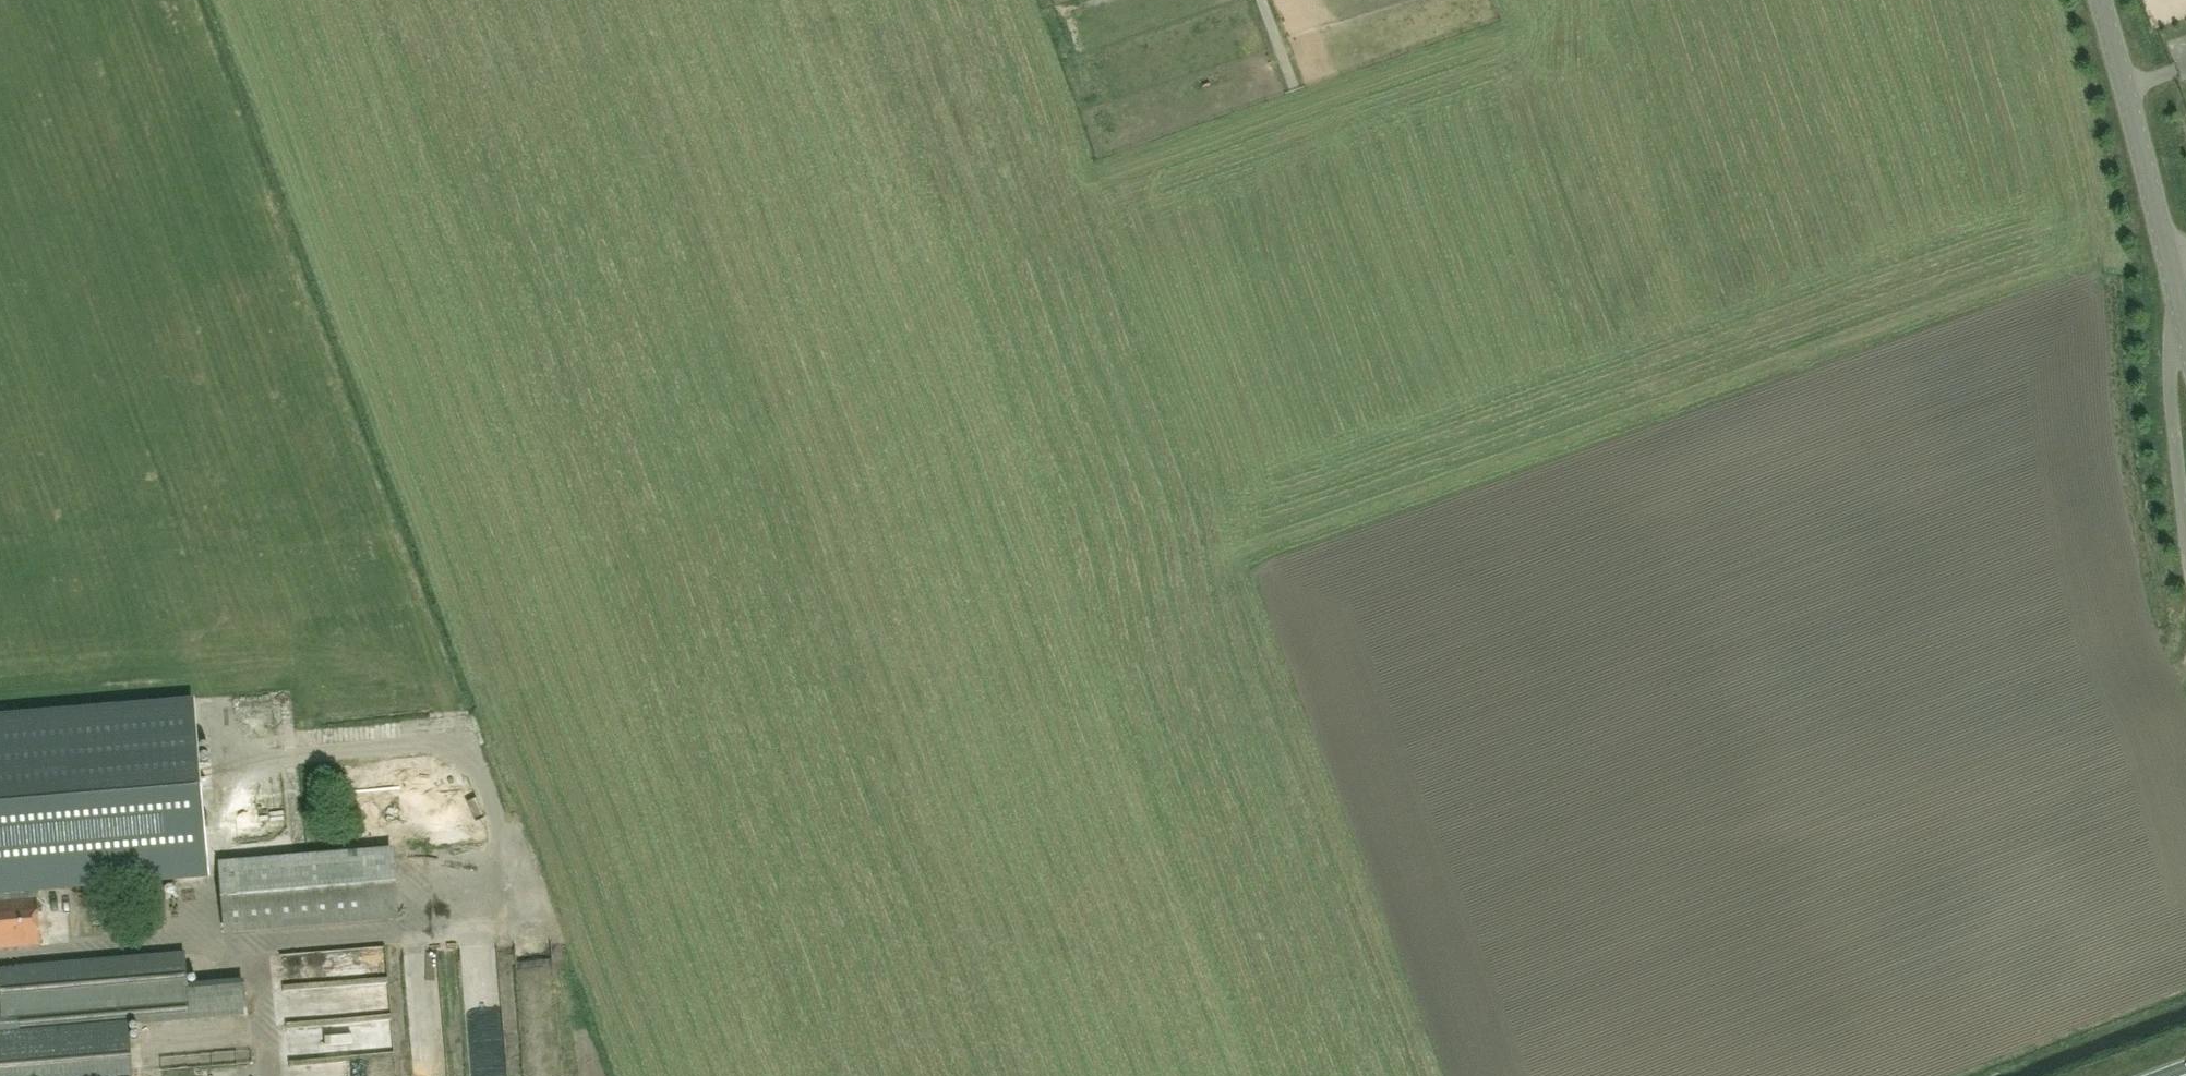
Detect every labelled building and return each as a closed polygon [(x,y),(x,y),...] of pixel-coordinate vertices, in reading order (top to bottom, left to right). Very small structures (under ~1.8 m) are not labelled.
[(36,885),(92,880),(207,871),(193,704),(0,720),(0,888),(36,885)] [(223,863),(228,930),(385,918),(380,851),(326,855),(223,863)] [(0,888),(0,947),(41,943),(36,885),(0,888)] [(74,914),(51,915),(52,940),(76,939),(74,914)] [(190,1018),(185,953),(0,968),(0,974),(3,1013),(0,1013),(0,1075),(133,1075),(129,1023),(190,1018)] [(310,988),(312,1010),(355,1007),(353,985),(310,988)] [(247,1013),(249,992),(234,991),(232,1011),(247,1013)] [(322,1061),(298,1064),(299,1073),(323,1071),(322,1061)]
